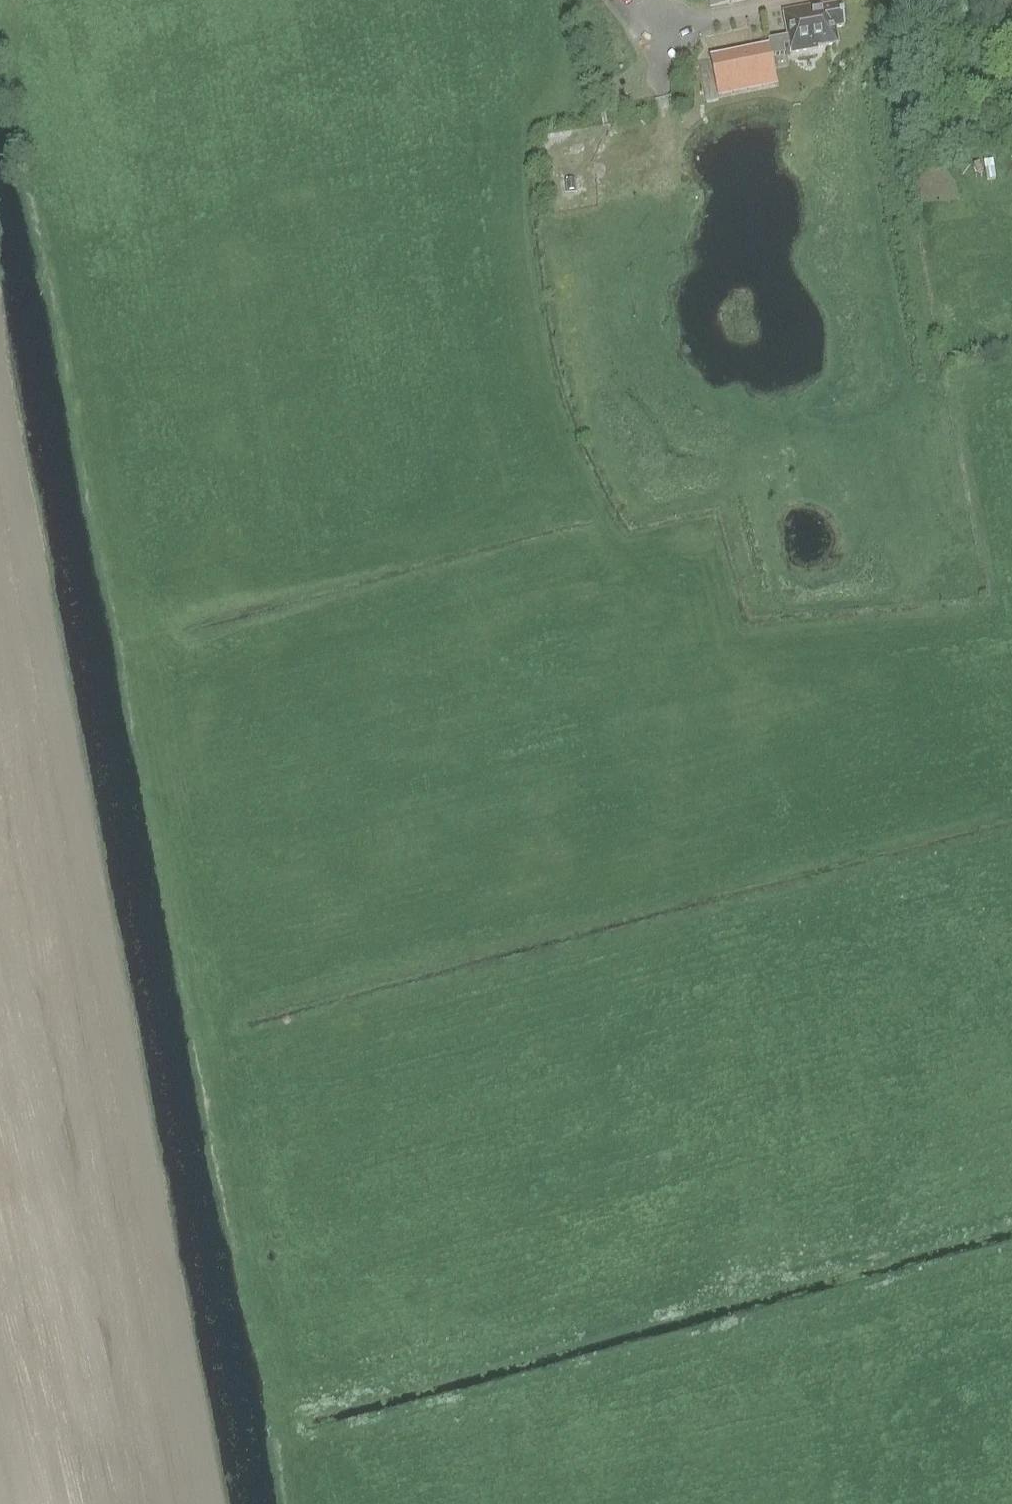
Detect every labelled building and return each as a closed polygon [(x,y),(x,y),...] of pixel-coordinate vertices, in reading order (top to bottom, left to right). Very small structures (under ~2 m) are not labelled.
[(835,27),(843,25),(840,5),(826,8),(825,4),(784,11),(791,53),(820,48),(820,47),(838,43),(835,27)] [(768,45),(709,58),(717,94),(776,81),(768,45)] [(775,87),(737,92),(738,99),(776,94),(775,87)]
